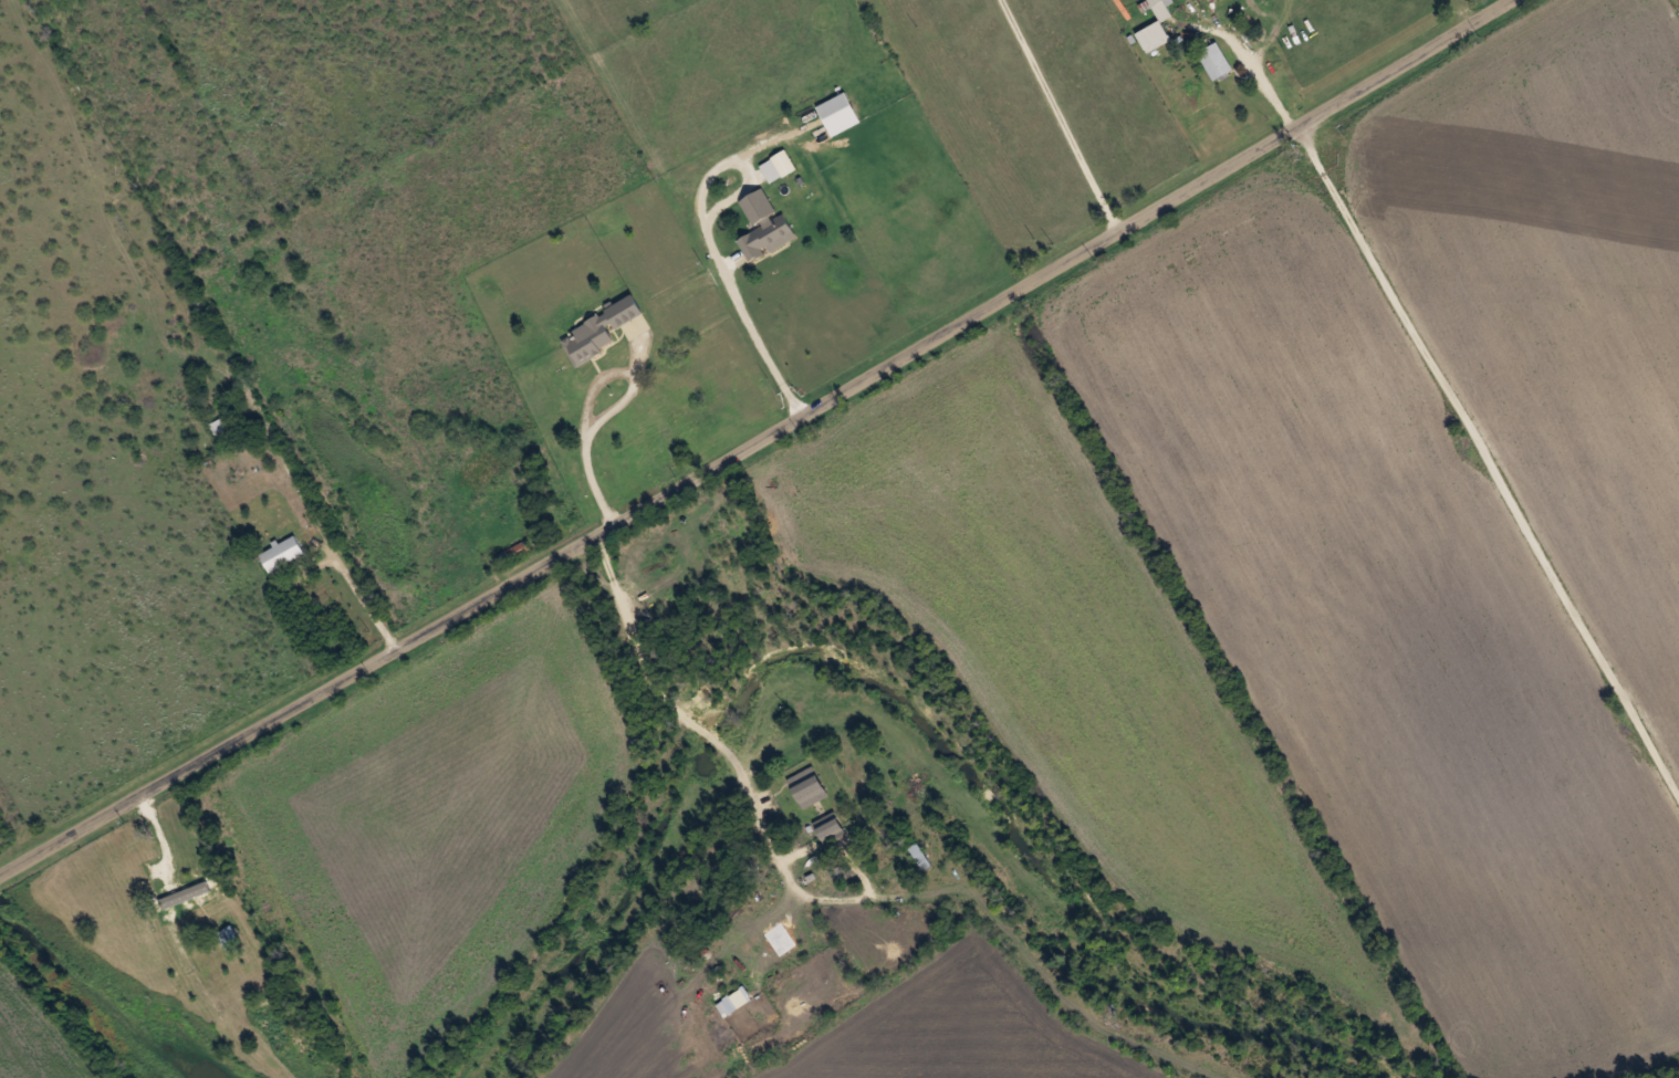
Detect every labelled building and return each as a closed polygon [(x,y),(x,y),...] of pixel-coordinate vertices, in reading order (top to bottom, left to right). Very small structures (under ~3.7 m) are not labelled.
[(1172,14),(1164,0),(1149,0),(1161,21),(1172,14)] [(1233,70),(1217,41),(1197,52),(1213,81),(1233,70)] [(817,105),(833,135),(861,120),(846,90),(817,105)] [(797,167),(786,148),(760,163),(771,182),(797,167)] [(798,236),(784,209),(778,213),(764,186),(740,198),(755,228),(738,236),(750,260),(798,236)] [(644,312),(636,295),(561,332),(576,362),(617,342),(611,328),(644,312)] [(214,431),(233,425),(230,414),(210,420),(214,431)] [(261,551),(270,570),(306,552),(297,534),(261,551)] [(533,549),(526,537),(499,554),(506,566),(533,549)] [(790,775),(800,805),(828,796),(818,766),(790,775)] [(825,843),(847,831),(839,816),(817,827),(825,843)] [(932,863),(917,840),(908,846),(923,868),(932,863)] [(241,940),(233,923),(218,930),(226,948),(241,940)] [(726,1016),(753,997),(744,984),(716,1003),(726,1016)]
